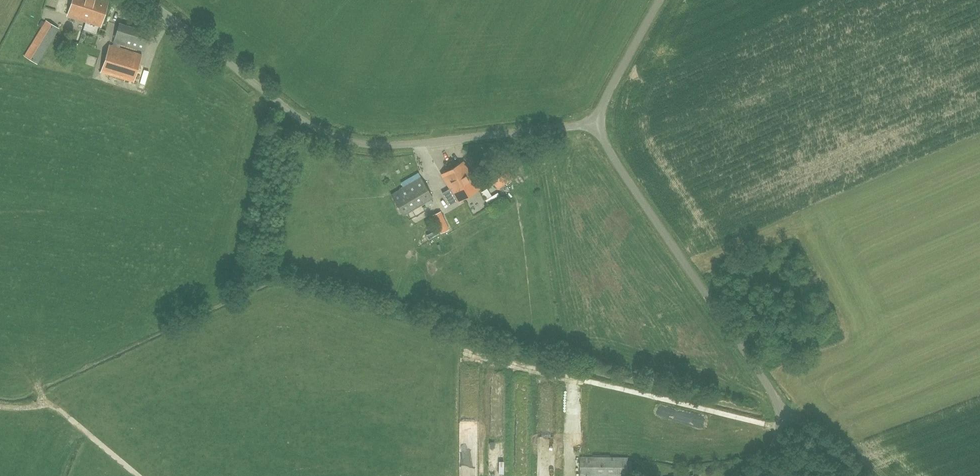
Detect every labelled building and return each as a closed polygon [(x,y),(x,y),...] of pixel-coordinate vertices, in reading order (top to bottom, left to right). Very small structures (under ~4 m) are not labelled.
[(100,25),(109,0),(72,0),(67,14),(100,25)] [(37,63),(59,28),(46,20),(25,56),(37,63)] [(113,41),(144,51),(150,31),(119,22),(113,41)] [(100,71),(134,81),(142,54),(109,44),(100,71)] [(479,189),(463,162),(441,174),(457,202),(479,189)] [(501,162),(486,173),(498,189),(513,178),(501,162)] [(420,177),(391,195),(403,215),(432,198),(420,177)] [(449,230),(440,211),(431,215),(440,234),(449,230)] [(581,457),(580,475),(628,475),(628,457),(581,457)]
